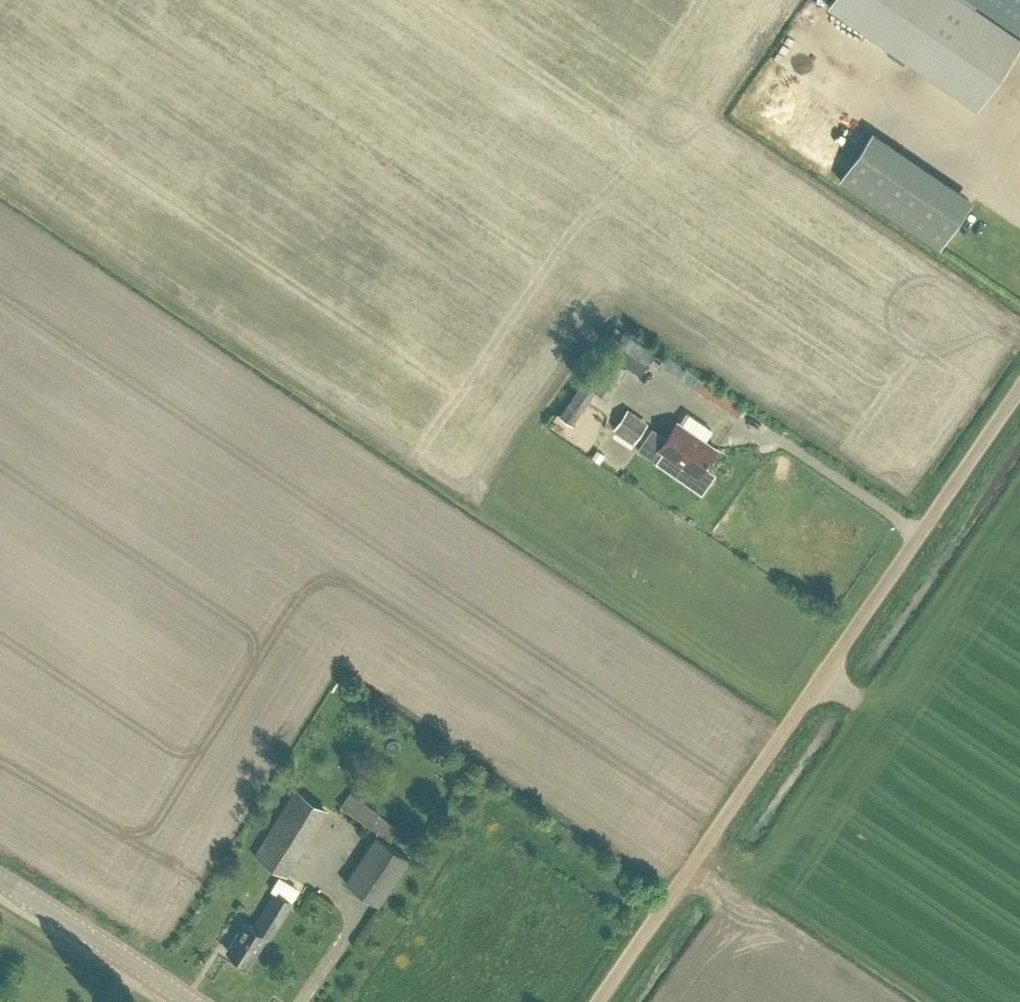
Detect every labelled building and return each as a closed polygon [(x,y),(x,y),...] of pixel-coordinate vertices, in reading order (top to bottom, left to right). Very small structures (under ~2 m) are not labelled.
[(828,4),(977,106),(1019,43),(1019,36),(967,0),(830,0),(828,4)] [(1019,30),(1019,0),(976,0),(1019,30)] [(934,245),(966,195),(864,128),(831,177),(934,245)] [(638,370),(653,350),(623,329),(609,349),(638,370)] [(571,423),(594,390),(582,381),(558,414),(571,423)] [(632,441),(647,420),(627,407),(612,427),(632,441)] [(664,450),(683,463),(676,475),(701,492),(714,474),(703,467),(716,448),(677,421),(666,436),(652,427),(638,448),(656,461),(664,450)] [(599,460),(605,453),(597,447),(591,455),(599,460)] [(287,873),(328,807),(296,787),(254,853),(287,873)] [(398,844),(379,832),(377,835),(376,834),(345,881),(379,903),(410,857),(396,847),(398,844)] [(270,936),(292,901),(275,891),(254,925),(245,919),(227,948),(249,962),(266,934),(270,936)]
